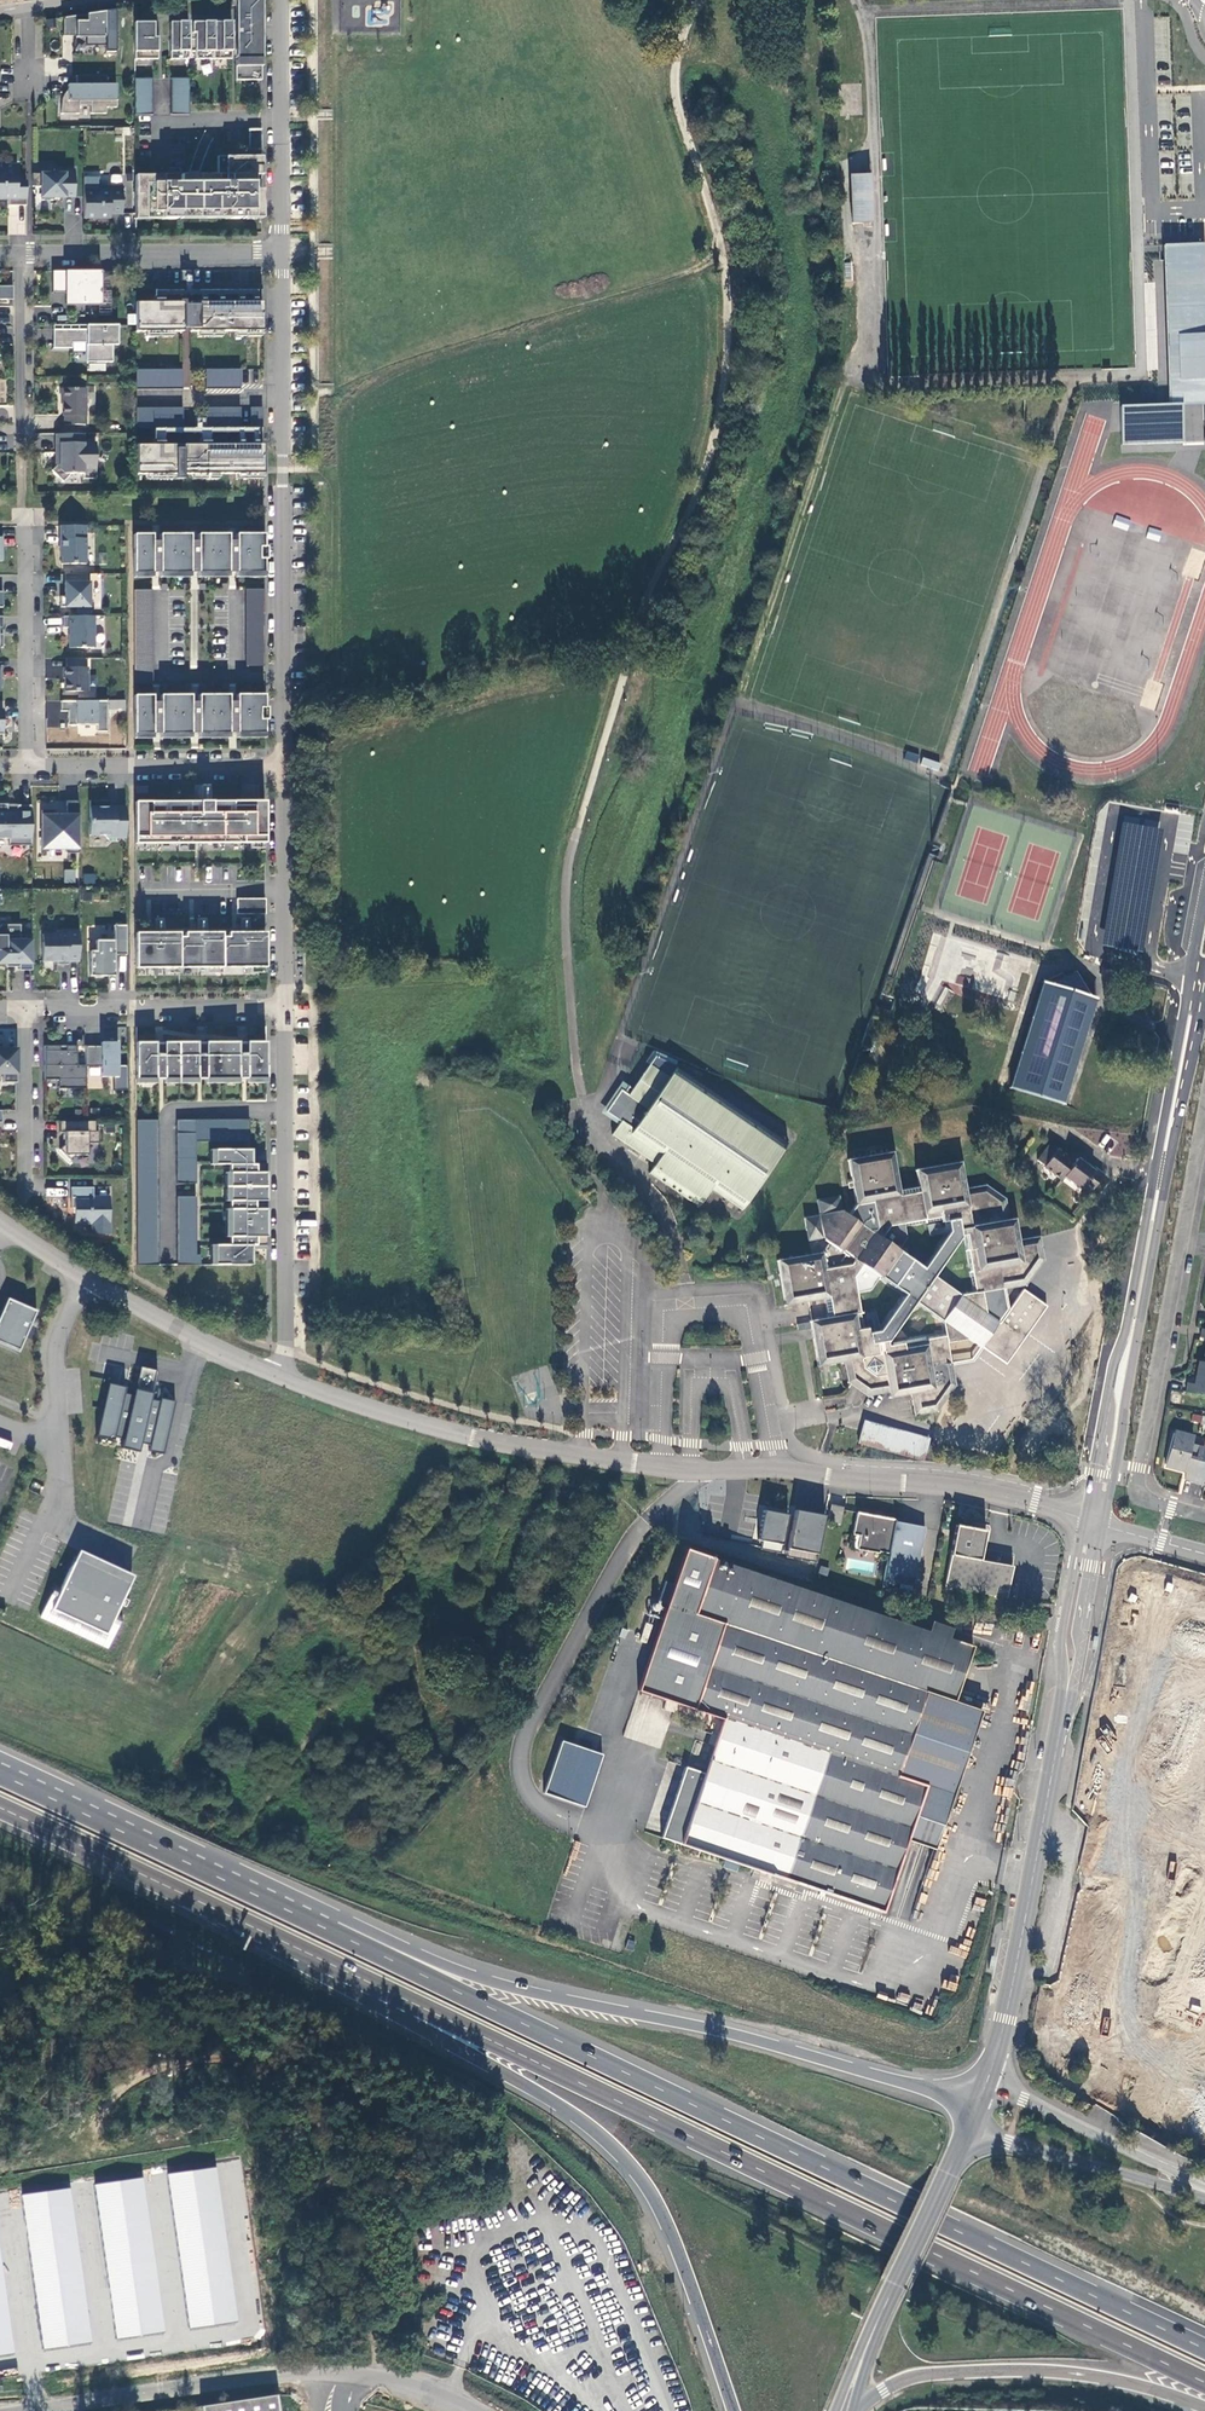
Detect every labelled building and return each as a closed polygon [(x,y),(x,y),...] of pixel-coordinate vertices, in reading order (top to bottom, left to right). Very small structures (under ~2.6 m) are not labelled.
[(262,2),(261,2),(261,0),(262,0),(236,0),(236,22),(232,22),(193,22),(189,22),(171,22),(171,59),(189,60),(189,52),(196,52),(196,59),(232,59),(232,33),(236,33),(236,80),(262,81),(262,2)] [(106,44),(106,32),(116,32),(116,9),(117,9),(117,8),(63,16),(63,17),(64,35),(73,35),(73,32),(76,32),(76,35),(76,36),(87,36),(87,45),(106,44)] [(135,22),(135,60),(159,59),(158,38),(155,37),(155,23),(135,22)] [(117,107),(117,84),(107,84),(107,75),(77,75),(77,84),(77,93),(72,93),(72,88),(70,89),(68,90),(67,91),(65,93),(64,96),(63,98),(63,100),(62,113),(80,114),(80,105),(92,105),(91,113),(107,113),(107,107),(117,107)] [(172,115),(190,115),(190,78),(171,79),(172,115)] [(135,79),(135,115),(154,115),(153,79),(135,79)] [(68,90),(70,89),(72,88),(72,93),(77,93),(77,84),(68,85),(68,90)] [(226,157),(226,175),(136,176),(136,213),(163,212),(163,219),(182,219),(182,213),(226,212),(226,219),(245,219),(245,212),(263,212),(262,190),(255,190),(255,157),(226,157)] [(9,197),(10,198),(10,205),(27,205),(27,181),(18,181),(18,164),(2,164),(2,170),(0,170),(0,199),(2,199),(2,197),(9,197)] [(55,173),(33,173),(33,186),(42,186),(42,200),(54,200),(54,197),(60,197),(75,197),(75,173),(66,173),(66,169),(55,169),(55,173)] [(851,176),(853,208),(867,207),(866,175),(851,176)] [(100,186),(100,177),(84,177),(85,218),(111,218),(111,213),(123,213),(123,186),(100,186)] [(867,207),(853,208),(853,224),(868,224),(867,207)] [(1157,245),(1162,404),(1177,403),(1204,402),(1204,344),(1202,244),(1157,245)] [(68,287),(68,292),(68,304),(99,303),(99,270),(53,271),(53,290),(65,290),(65,287),(68,287)] [(252,301),(257,301),(257,290),(194,290),(194,280),(191,280),(191,271),(182,271),(182,280),(186,280),(186,291),(155,291),(155,297),(155,302),(164,302),(164,295),(201,295),(201,302),(206,302),(206,296),(206,295),(219,295),(219,302),(223,302),(223,295),(238,295),(238,302),(243,302),(243,296),(243,295),(252,294),(252,301)] [(243,302),(238,302),(223,302),(219,302),(207,302),(207,296),(206,296),(206,302),(201,302),(190,302),(190,305),(191,328),(191,331),(263,331),(263,301),(257,301),(252,301),(244,302),(244,296),(243,296),(243,302)] [(136,302),(136,332),(183,331),(183,328),(183,305),(183,302),(164,302),(155,302),(155,297),(153,297),(154,302),(136,302)] [(113,362),(113,346),(113,332),(118,332),(118,325),(97,325),(97,329),(87,329),(54,329),(54,348),(73,348),(73,342),(87,342),(87,362),(113,362)] [(183,369),(136,369),(136,390),(183,390),(183,369)] [(241,369),(206,369),(206,389),(241,389),(241,369)] [(66,425),(87,425),(87,388),(62,388),(62,399),(64,399),(64,416),(66,416),(66,425)] [(1179,441),(1177,403),(1117,407),(1119,445),(1179,441)] [(206,428),(241,427),(241,407),(206,408),(206,428)] [(251,407),(251,427),(264,427),(264,407),(251,407)] [(184,408),(137,408),(137,428),(184,428),(184,408)] [(258,428),(203,428),(206,428),(206,419),(197,419),(197,428),(155,429),(155,439),(155,444),(165,444),(165,433),(201,433),(201,439),(201,444),(211,444),(211,433),(239,433),(239,444),(243,444),(243,439),(243,433),(253,433),(253,444),(258,444),(258,428)] [(1204,470),(1204,422),(1192,422),(1191,451),(1197,451),(1196,470),(1204,470)] [(61,462),(57,466),(52,470),(64,481),(72,473),(84,473),(85,473),(85,469),(97,469),(97,443),(85,443),(85,434),(66,434),(56,434),(57,453),(61,453),(61,462)] [(201,444),(201,439),(199,439),(200,444),(165,444),(155,444),(155,439),(154,439),(154,444),(137,444),(137,474),(264,473),(264,444),(258,444),(253,444),(245,444),(245,439),(243,439),(243,444),(239,444),(211,444),(201,444)] [(84,479),(97,479),(97,469),(85,469),(85,473),(84,473),(84,479)] [(1113,525),(1126,530),(1129,520),(1117,515),(1113,525)] [(85,523),(59,523),(58,547),(61,547),(61,561),(85,561),(85,523)] [(151,532),(132,532),(133,570),(263,570),(263,532),(236,532),(235,538),(227,539),(227,532),(197,532),(197,539),(189,539),(189,532),(159,532),(159,538),(151,538),(151,532)] [(88,571),(63,571),(63,594),(59,593),(59,604),(88,604),(88,571)] [(152,587),(132,587),(133,680),(152,681),(152,587)] [(262,587),(244,587),(244,664),(263,664),(262,587)] [(92,613),(62,613),(62,625),(68,625),(68,645),(93,645),(92,613)] [(85,656),(64,656),(65,665),(62,665),(62,676),(64,675),(64,689),(86,689),(86,665),(85,665),(85,656)] [(151,692),(132,692),(133,731),(263,730),(262,692),(235,692),(234,699),(227,699),(227,692),(197,692),(197,699),(190,699),(190,692),(159,692),(159,699),(151,699),(151,692)] [(106,698),(59,698),(59,709),(67,709),(66,722),(95,723),(95,729),(106,729),(106,698)] [(920,765),(939,769),(940,761),(922,757),(920,765)] [(52,807),(40,807),(40,846),(62,846),(63,850),(76,851),(76,798),(64,797),(64,811),(52,812),(52,807)] [(105,797),(87,797),(88,832),(101,832),(105,836),(123,836),(122,804),(104,804),(105,797)] [(264,798),(133,800),(133,842),(264,841),(264,798)] [(22,843),(22,835),(30,835),(30,802),(22,802),(21,802),(21,809),(6,809),(6,801),(0,801),(0,835),(7,835),(6,843),(22,843)] [(1151,893),(1160,829),(1142,826),(1140,838),(1120,835),(1112,887),(1151,893)] [(76,869),(64,869),(64,883),(75,883),(76,869)] [(84,874),(83,884),(96,884),(96,874),(84,874)] [(264,895),(234,896),(234,912),(264,912),(264,895)] [(124,922),(111,922),(111,937),(94,937),(94,948),(88,948),(87,973),(113,973),(112,952),(124,952),(124,922)] [(55,931),(41,931),(40,958),(55,958),(55,961),(67,961),(66,958),(77,958),(77,928),(55,928),(55,931)] [(3,962),(4,963),(17,964),(17,967),(30,967),(29,932),(23,932),(23,936),(18,936),(18,932),(4,932),(4,936),(0,936),(0,961),(3,962)] [(178,935),(133,935),(133,966),(266,965),(265,934),(227,935),(221,935),(183,935),(178,935)] [(959,964),(959,995),(971,995),(971,964),(959,964)] [(1011,1088),(1063,1104),(1095,997),(1087,995),(1075,972),(1064,977),(1061,972),(1043,982),(1011,1088)] [(267,1038),(134,1040),(134,1082),(155,1081),(155,1077),(163,1077),(163,1081),(197,1081),(197,1077),(205,1077),(205,1081),(239,1080),(239,1076),(247,1076),(248,1080),(268,1080),(267,1038)] [(83,1043),(83,1062),(83,1063),(99,1063),(99,1074),(116,1074),(116,1039),(99,1039),(99,1045),(93,1045),(93,1043),(83,1043)] [(56,1085),(83,1085),(83,1063),(83,1062),(75,1062),(75,1042),(63,1042),(63,1047),(57,1047),(57,1042),(42,1042),(42,1076),(56,1076),(56,1085)] [(1,1070),(1,1079),(14,1079),(14,1046),(0,1045),(0,1070),(1,1070)] [(674,1066),(675,1065),(654,1056),(632,1089),(628,1086),(624,1092),(620,1090),(606,1112),(620,1122),(611,1135),(655,1165),(649,1174),(698,1207),(710,1189),(741,1211),(787,1143),(674,1066)] [(227,1135),(251,1135),(251,1117),(226,1118),(227,1135)] [(92,1118),(57,1118),(56,1129),(62,1129),(62,1141),(57,1146),(68,1157),(73,1152),(85,1152),(85,1140),(96,1141),(96,1128),(93,1128),(92,1118)] [(251,1140),(251,1135),(227,1135),(226,1118),(177,1118),(177,1183),(197,1183),(197,1140),(251,1140)] [(142,1119),(135,1119),(138,1265),(144,1265),(142,1119)] [(142,1119),(144,1265),(160,1265),(158,1119),(142,1119)] [(1055,1150),(1047,1144),(1035,1160),(1042,1166),(1042,1167),(1058,1180),(1061,1176),(1078,1189),(1080,1187),(1087,1193),(1101,1174),(1094,1168),(1092,1171),(1075,1158),(1073,1161),(1056,1148),(1055,1150)] [(252,1148),(211,1148),(211,1163),(230,1163),(230,1172),(226,1172),(227,1200),(231,1200),(231,1209),(227,1209),(227,1237),(231,1237),(231,1245),(212,1245),(213,1265),(254,1264),(253,1245),(270,1245),(270,1204),(269,1162),(253,1162),(252,1148)] [(936,1410),(955,1384),(948,1342),(946,1334),(888,1345),(888,1342),(917,1301),(945,1320),(963,1295),(935,1274),(963,1235),(968,1234),(978,1292),(984,1292),(987,1313),(986,1315),(1000,1324),(1000,1323),(1024,1340),(1048,1305),(1023,1288),(1008,1309),(1004,1287),(1025,1284),(1043,1258),(1039,1237),(1018,1240),(1014,1219),(1009,1220),(1005,1199),(986,1185),(965,1189),(960,1162),(916,1169),(919,1186),(899,1190),(893,1151),(848,1159),(856,1205),(848,1215),(843,1211),(841,1211),(839,1196),(817,1200),(819,1215),(804,1217),(808,1239),(822,1236),(828,1241),(820,1253),(778,1260),(785,1304),(807,1300),(813,1299),(816,1319),(810,1320),(818,1365),(844,1361),(862,1357),(864,1368),(859,1374),(871,1382),(875,1376),(886,1374),(889,1392),(890,1396),(912,1392),(915,1414),(936,1410)] [(270,1158),(253,1158),(253,1162),(269,1162),(269,1171),(270,1171),(270,1158)] [(90,1184),(68,1184),(68,1204),(71,1204),(71,1220),(88,1220),(88,1231),(107,1230),(106,1194),(90,1194),(90,1184)] [(197,1196),(178,1196),(178,1265),(202,1265),(203,1255),(198,1255),(197,1196)] [(272,1236),(271,1236),(270,1236),(271,1245),(254,1246),(254,1249),(272,1249),(272,1236)] [(978,1292),(963,1295),(945,1320),(946,1334),(948,1342),(970,1338),(1007,1365),(1024,1340),(1000,1323),(1000,1324),(986,1315),(987,1313),(984,1292),(978,1292)] [(0,1311),(0,1342),(18,1350),(35,1310),(6,1297),(0,1311)] [(807,1300),(810,1320),(816,1319),(813,1299),(807,1300)] [(0,1342),(0,1345),(17,1352),(18,1350),(0,1342)] [(844,1361),(848,1382),(868,1396),(889,1392),(886,1374),(875,1376),(871,1382),(859,1374),(864,1368),(862,1357),(844,1361)] [(1201,1361),(1197,1384),(1188,1382),(1186,1391),(1204,1394),(1204,1361),(1201,1361)] [(160,1371),(143,1367),(136,1397),(126,1395),(128,1388),(111,1384),(99,1436),(116,1440),(117,1436),(127,1438),(125,1448),(142,1452),(144,1443),(152,1445),(151,1451),(165,1454),(177,1402),(163,1399),(162,1402),(153,1400),(160,1371)] [(864,1419),(858,1443),(873,1446),(879,1423),(864,1419)] [(931,1437),(879,1423),(873,1446),(925,1460),(931,1437)] [(1194,1482),(1202,1449),(1191,1446),(1194,1438),(1174,1432),(1165,1464),(1188,1470),(1186,1479),(1194,1482)] [(1202,1449),(1194,1482),(1202,1484),(1204,1474),(1204,1450),(1202,1449)] [(831,1504),(828,1522),(840,1525),(843,1507),(831,1504)] [(788,1515),(764,1511),(759,1540),(764,1541),(763,1549),(781,1552),(788,1515)] [(825,1516),(796,1511),(788,1557),(817,1562),(825,1516)] [(884,1580),(913,1585),(924,1526),(895,1520),(896,1518),(856,1511),(850,1547),(879,1552),(879,1551),(889,1553),(884,1580)] [(971,1527),(956,1524),(945,1585),(1007,1596),(1013,1566),(980,1560),(986,1529),(971,1527)] [(950,1638),(943,1636),(947,1626),(932,1621),(929,1631),(686,1549),(674,1584),(669,1598),(638,1690),(723,1719),(705,1773),(685,1767),(662,1837),(725,1859),(739,1864),(884,1913),(908,1840),(909,1836),(936,1845),(982,1710),(956,1701),(973,1646),(950,1638)] [(105,1650),(106,1648),(120,1617),(114,1614),(132,1576),(77,1550),(59,1588),(53,1585),(37,1618),(105,1650)] [(669,1598),(674,1584),(665,1581),(660,1595),(669,1598)] [(1036,1612),(1037,1602),(1022,1601),(1021,1611),(1036,1612)] [(947,1626),(943,1636),(950,1638),(953,1628),(947,1626)] [(603,1755),(562,1740),(544,1794),(585,1808),(603,1755)] [(909,1836),(908,1840),(935,1849),(936,1845),(909,1836)] [(739,1864),(725,1859),(723,1867),(736,1871),(739,1864)] [(216,2168),(168,2174),(190,2328),(238,2321),(216,2168)] [(143,2178),(95,2185),(117,2338),(165,2331),(143,2178)] [(70,2188),(22,2195),(44,2349),(92,2342),(70,2188)] [(15,2353),(0,2247),(0,2355),(15,2353)] [(277,2394),(201,2406),(202,2410),(280,2410),(277,2394)]
